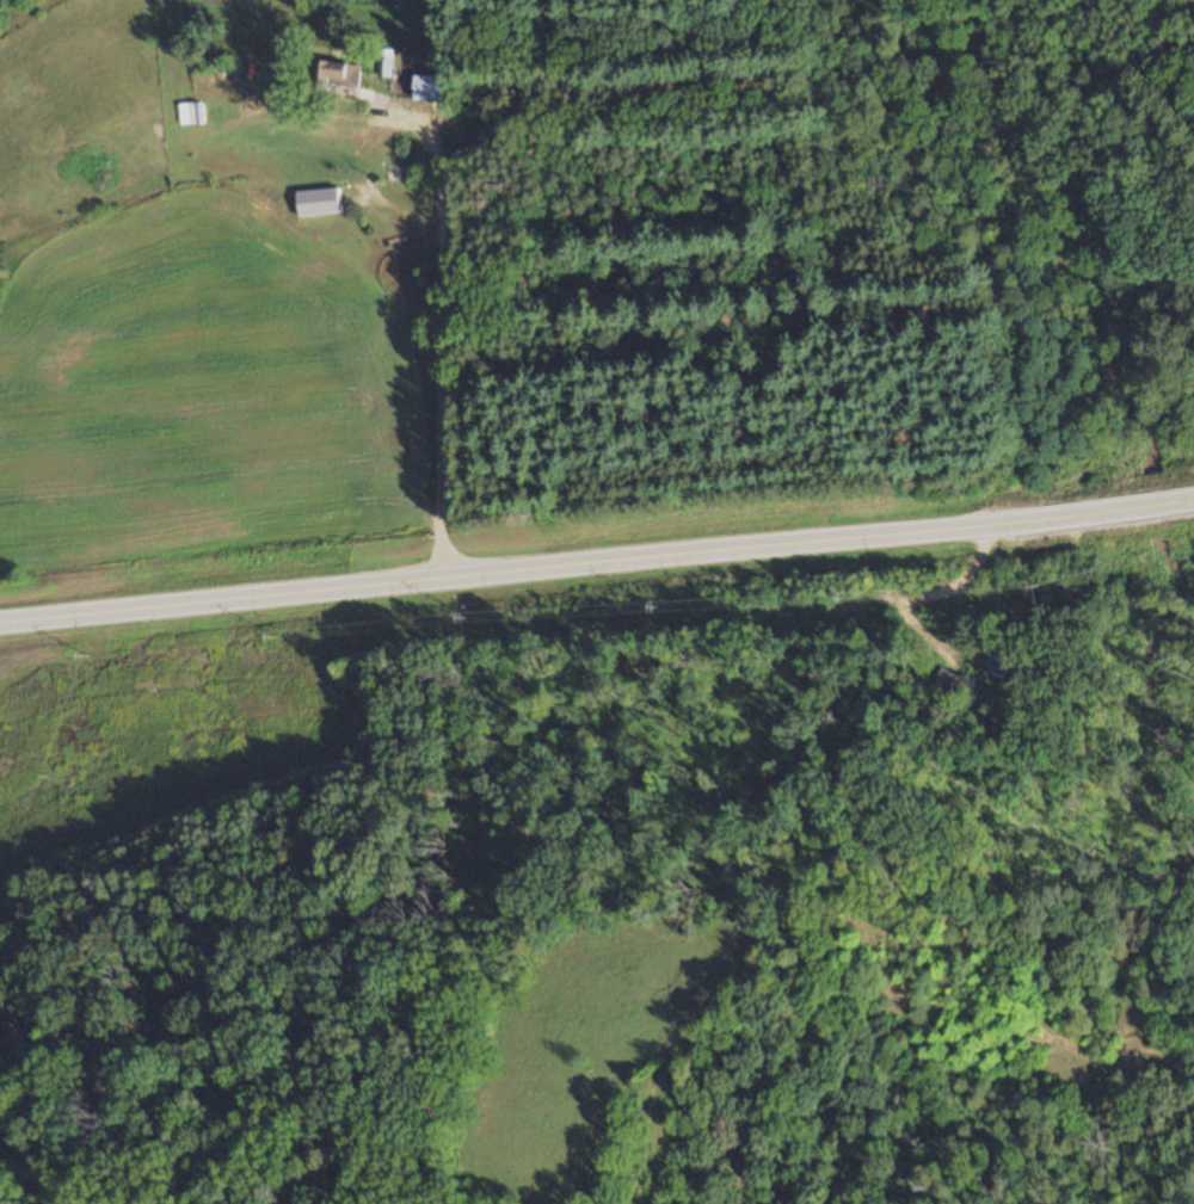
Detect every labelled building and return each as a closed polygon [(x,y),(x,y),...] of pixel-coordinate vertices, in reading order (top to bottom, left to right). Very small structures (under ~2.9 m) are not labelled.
[(310,84),(345,84),(345,63),(310,63),(310,84)] [(443,76),(411,76),(411,101),(443,101),(443,76)] [(203,103),(179,103),(179,124),(203,124),(203,103)]
